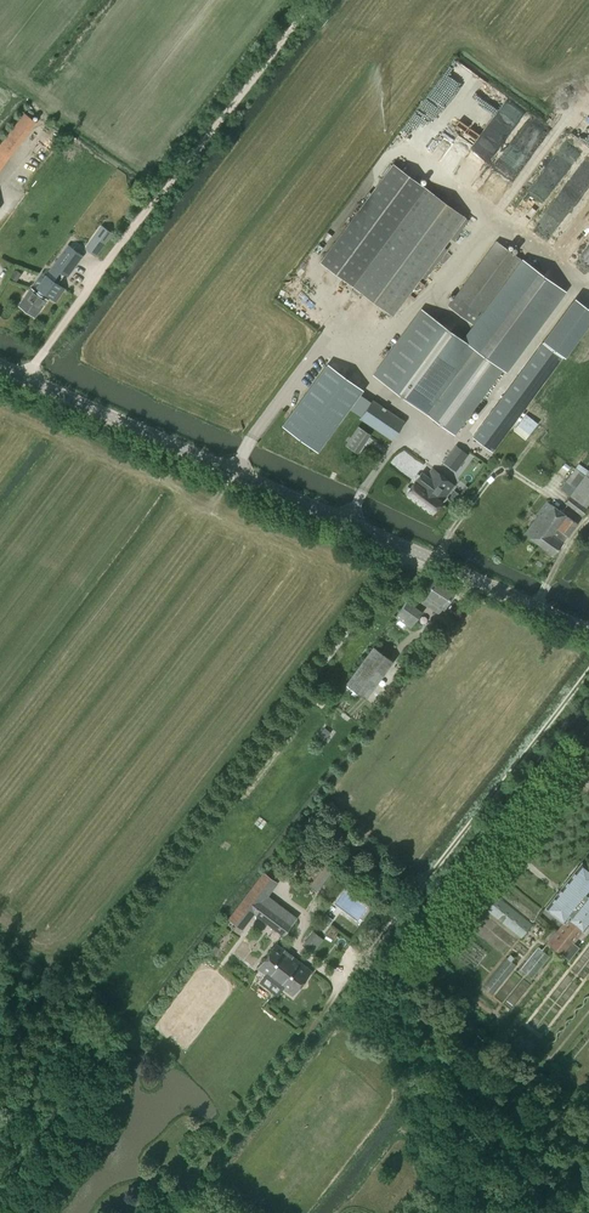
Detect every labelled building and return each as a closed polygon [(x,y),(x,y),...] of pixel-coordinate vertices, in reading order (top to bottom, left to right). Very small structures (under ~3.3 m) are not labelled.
[(482,132),(506,96),(450,58),(412,115),(428,126),(434,117),(443,123),(451,111),(482,132)] [(457,167),(472,142),(456,133),(441,157),(457,167)] [(465,217),(393,163),(321,261),(393,315),(465,217)] [(86,248),(95,255),(111,233),(102,226),(86,248)] [(496,240),(448,306),(473,324),(480,315),(521,259),(496,240)] [(68,248),(37,292),(31,288),(19,305),(35,317),(47,300),(42,296),(44,293),(54,300),(63,287),(58,283),(65,274),(67,275),(80,256),(68,248)] [(374,374),(455,434),(503,369),(507,372),(566,291),(522,258),(521,259),(480,315),(473,324),(462,339),(422,309),(374,374)] [(486,450),(553,346),(539,337),(472,441),(486,450)] [(318,452),(340,421),(304,395),(282,426),(318,452)] [(392,439),(405,421),(372,399),(360,417),(392,439)] [(523,439),(538,423),(527,413),(512,429),(523,439)] [(356,450),(368,432),(357,425),(345,444),(356,450)] [(455,471),(468,454),(456,445),(443,462),(455,471)] [(442,501),(454,485),(432,468),(427,476),(422,472),(406,493),(433,512),(442,501)] [(582,516),(588,509),(571,495),(565,503),(582,516)] [(525,534),(542,547),(553,532),(554,534),(567,515),(554,506),(546,501),(536,514),(538,516),(525,534)] [(578,524),(567,515),(554,534),(553,532),(542,547),(554,555),(568,536),(568,537),(578,524)] [(436,576),(423,596),(433,603),(430,609),(439,615),(442,609),(444,610),(457,589),(436,576)] [(407,601),(395,617),(411,627),(423,612),(407,601)] [(394,661),(373,645),(345,684),(367,698),(394,661)] [(313,860),(301,877),(313,886),(326,869),(313,860)] [(582,862),(545,908),(564,923),(548,942),(564,955),(583,931),(585,932),(588,927),(588,893),(588,892),(588,868),(582,862)] [(254,913),(283,935),(297,917),(267,895),(278,882),(264,872),(228,919),(242,929),(254,913)] [(489,889),(477,908),(522,937),(534,918),(489,889)] [(326,914),(322,919),(329,925),(333,919),(326,914)] [(276,940),(280,934),(267,923),(265,925),(269,928),(266,932),(276,940)] [(324,939),(313,930),(304,941),(315,950),(324,939)] [(293,996),(312,970),(276,943),(257,968),(293,996)] [(532,979),(550,956),(538,947),(520,969),(532,979)] [(490,992),(516,964),(507,956),(481,984),(490,992)]
